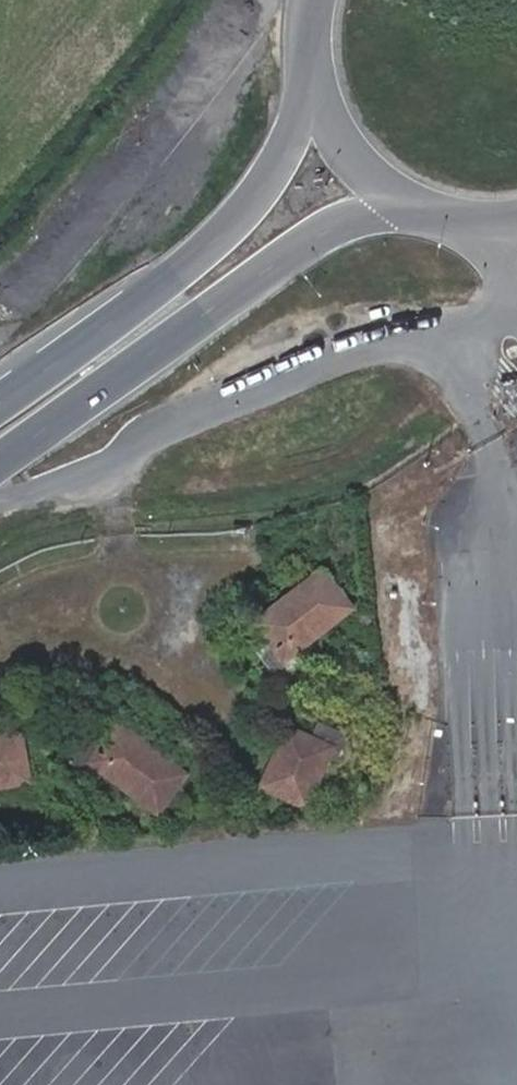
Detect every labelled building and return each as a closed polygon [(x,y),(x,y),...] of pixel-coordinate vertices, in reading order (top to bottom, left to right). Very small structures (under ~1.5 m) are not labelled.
[(294,654),(355,606),(325,568),(289,596),(296,605),(264,629),(274,642),(260,653),(281,678),(301,664),(294,654)] [(289,596),(257,620),(264,629),(296,605),(289,596)] [(411,647),(410,625),(397,620),(399,648),(411,647)] [(283,756),(274,751),(258,790),(301,810),(329,749),(340,754),(350,731),(322,717),(314,731),(296,724),(283,756)] [(287,720),(274,751),(283,756),(296,724),(287,720)] [(117,726),(112,736),(155,766),(160,756),(117,726)] [(155,766),(112,736),(102,750),(83,738),(65,765),(89,781),(83,791),(100,803),(114,783),(156,811),(184,773),(160,756),(155,766)] [(21,791),(11,739),(0,741),(0,793),(21,791)]
